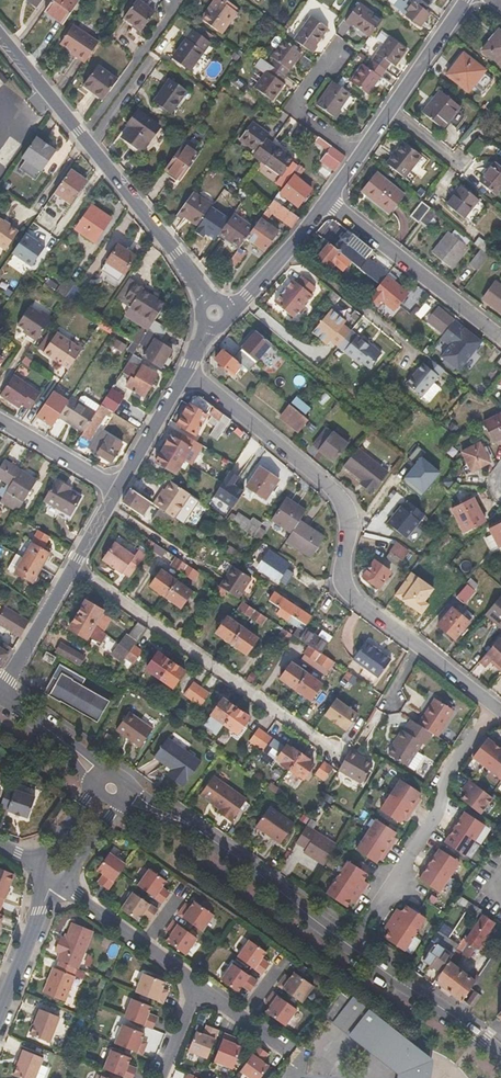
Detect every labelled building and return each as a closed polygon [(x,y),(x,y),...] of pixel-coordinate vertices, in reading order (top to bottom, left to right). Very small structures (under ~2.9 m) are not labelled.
[(78,2),(74,0),(53,0),(45,12),(63,24),(78,2)] [(140,30),(153,12),(137,0),(123,19),(140,30)] [(238,12),(221,0),(211,0),(200,17),(223,33),(238,12)] [(425,10),(412,0),(398,0),(394,6),(420,26),(429,14),(425,10)] [(425,10),(433,0),(412,0),(425,10)] [(370,36),(382,20),(358,2),(344,20),(352,26),(353,24),(370,36)] [(317,44),(329,27),(312,15),(295,38),(314,52),(319,45),(317,44)] [(84,65),(98,44),(73,27),(60,45),(75,55),(73,57),(84,65)] [(191,69),(210,41),(192,28),(171,56),(191,69)] [(395,66),(407,49),(389,36),(382,31),(376,39),(383,44),(371,59),(385,69),(389,63),(395,66)] [(499,31),(483,51),(500,65),(500,32),(499,31)] [(301,53),(283,41),(279,37),(275,37),(271,43),(272,46),(277,49),(272,57),(275,60),(271,65),(284,75),(301,53)] [(468,92),(485,70),(467,56),(459,65),(456,63),(446,75),(468,92)] [(368,92),(385,69),(371,59),(366,66),(361,63),(349,79),(368,92)] [(271,101),(284,84),(280,81),(284,75),(271,65),(254,88),(271,101)] [(104,96),(116,79),(96,66),(83,86),(93,93),(95,90),(104,96)] [(171,113),(187,90),(169,78),(154,101),(171,113)] [(335,108),(348,91),(333,79),(315,104),(333,116),(338,110),(335,108)] [(441,128),(459,105),(438,90),(420,112),(441,128)] [(142,151),(159,126),(138,111),(131,120),(134,122),(124,138),(142,151)] [(271,143),(265,138),(268,134),(252,123),(240,140),(255,152),(252,156),(258,160),(271,143)] [(334,171),(345,156),(318,136),(315,141),(328,150),(320,160),(334,171)] [(42,172),(57,151),(37,137),(21,158),(42,172)] [(476,157),(484,146),(476,139),(467,150),(476,157)] [(402,176),(420,155),(402,140),(384,161),(402,176)] [(178,183),(199,154),(183,143),(162,173),(178,183)] [(280,176),(293,159),(271,143),(258,160),(280,176)] [(500,185),(500,167),(494,162),(478,182),(494,194),(500,185)] [(297,207),(311,188),(297,178),(303,169),(298,164),(291,174),(293,175),(280,194),(297,207)] [(470,165),(470,174),(478,174),(478,165),(470,165)] [(70,204),(86,182),(71,171),(55,193),(70,204)] [(388,211),(403,194),(375,171),(359,190),(373,202),(375,200),(388,211)] [(466,221),(482,202),(461,185),(445,205),(466,221)] [(240,200),(233,196),(224,189),(217,198),(221,200),(223,197),(236,206),(240,200)] [(199,226),(212,206),(193,193),(177,216),(184,221),(187,218),(199,226)] [(285,201),(276,194),(273,198),(282,205),(285,201)] [(264,250),(278,230),(270,225),(276,216),(292,228),(299,218),(282,205),(273,198),(251,228),(245,236),(264,250)] [(418,220),(429,207),(419,199),(408,215),(417,221),(418,220)] [(93,242),(110,219),(91,205),(75,228),(93,242)] [(425,226),(435,212),(429,207),(418,220),(425,226)] [(245,236),(251,228),(231,214),(216,237),(223,241),(226,238),(237,247),(242,240),(245,236)] [(19,231),(0,218),(0,246),(5,250),(19,231)] [(448,267),(464,246),(445,231),(429,251),(448,267)] [(47,247),(27,233),(14,253),(34,267),(47,247)] [(366,259),(372,251),(353,235),(339,251),(381,285),(387,277),(388,276),(366,259)] [(339,251),(324,239),(318,247),(323,251),(317,259),(327,267),(339,251)] [(231,265),(247,244),(242,240),(237,247),(227,261),(231,265)] [(125,273),(136,256),(118,244),(107,260),(125,273)] [(475,269),(486,254),(478,247),(467,263),(475,269)] [(75,285),(76,282),(67,276),(57,290),(67,297),(75,285)] [(127,298),(138,281),(131,277),(120,293),(127,298)] [(396,310),(408,294),(387,277),(381,285),(370,299),(379,306),(383,301),(396,310)] [(295,281),(285,295),(277,304),(296,320),(315,297),(313,295),(319,289),(304,278),(300,284),(295,281)] [(155,321),(167,302),(147,290),(148,288),(138,281),(127,298),(134,302),(132,306),(155,321)] [(492,281),(479,298),(500,314),(500,288),(492,281)] [(75,302),(83,291),(75,285),(67,297),(75,302)] [(72,308),(76,302),(75,302),(67,297),(61,305),(65,309),(72,308)] [(18,324),(25,329),(23,331),(37,341),(50,321),(52,318),(43,311),(41,314),(30,306),(18,324)] [(425,315),(428,311),(423,306),(415,316),(428,326),(432,321),(425,315)] [(354,333),(346,327),(349,323),(334,311),(328,318),(326,317),(319,325),(321,326),(315,334),(330,347),(332,343),(333,342),(341,348),(354,333)] [(444,335),(454,322),(445,314),(435,327),(444,335)] [(161,338),(167,329),(155,321),(139,346),(133,354),(133,355),(138,358),(154,333),(161,338)] [(461,371),(483,342),(455,321),(454,322),(444,335),(441,339),(451,346),(443,358),(461,371)] [(45,350),(52,355),(70,367),(87,342),(82,339),(78,345),(57,331),(45,350)] [(248,371),(271,344),(257,331),(234,358),(241,364),(248,371)] [(372,348),(354,333),(341,348),(362,367),(364,365),(372,371),(383,356),(373,347),(372,348)] [(123,351),(127,344),(118,339),(114,345),(123,351)] [(160,367),(171,350),(155,340),(143,357),(160,367)] [(133,354),(139,346),(134,342),(128,350),(133,354)] [(241,364),(234,358),(223,349),(215,359),(233,374),(241,364)] [(423,397),(445,371),(432,360),(428,366),(424,364),(407,385),(423,397)] [(142,395),(157,373),(146,367),(143,371),(128,362),(122,372),(130,377),(125,384),(142,395)] [(17,406),(31,386),(14,374),(0,394),(17,406)] [(301,389),(306,380),(297,375),(292,383),(301,389)] [(29,409),(41,392),(31,386),(17,406),(19,407),(22,403),(29,409)] [(118,408),(125,398),(111,389),(105,399),(118,408)] [(58,419),(69,401),(54,390),(37,416),(53,427),(58,419)] [(230,420),(215,408),(199,395),(192,398),(177,425),(194,435),(207,413),(217,420),(209,434),(217,439),(230,420)] [(81,397),(79,401),(72,397),(69,401),(58,419),(82,434),(84,431),(96,412),(99,407),(84,397),(81,397)] [(118,408),(105,399),(101,405),(112,411),(114,413),(118,408)] [(89,440),(105,415),(108,417),(112,411),(101,405),(99,407),(96,412),(84,431),(82,434),(81,436),(89,440)] [(308,421),(290,406),(281,418),(292,426),(291,427),(298,433),(308,421)] [(486,424),(494,442),(500,439),(500,417),(486,424)] [(349,443),(327,426),(322,432),(344,449),(349,443)] [(113,463),(123,445),(101,432),(91,449),(113,463)] [(186,455),(190,448),(188,447),(192,441),(179,432),(175,439),(170,436),(163,449),(188,464),(191,459),(186,455)] [(312,444),(320,450),(326,455),(334,462),(344,449),(322,432),(312,444)] [(489,464),(480,444),(463,452),(472,472),(489,464)] [(387,473),(357,447),(351,455),(382,479),(387,473)] [(188,464),(163,449),(156,463),(175,474),(179,466),(185,469),(188,464)] [(370,494),(382,479),(351,455),(342,465),(361,480),(358,484),(370,494)] [(198,470),(203,462),(197,459),(192,466),(198,470)] [(20,470),(5,460),(0,467),(0,478),(9,484),(5,490),(3,489),(0,493),(0,502),(1,501),(20,470)] [(192,479),(198,470),(192,466),(186,475),(192,479)] [(267,500),(279,480),(260,468),(248,487),(267,500)] [(17,510),(37,480),(20,470),(1,501),(14,510),(17,510)] [(238,477),(229,472),(213,496),(232,508),(243,492),(233,485),(238,477)] [(66,521),(69,515),(71,516),(81,498),(69,491),(71,487),(56,479),(44,501),(60,510),(58,515),(66,521)] [(175,518),(191,494),(171,481),(161,497),(159,496),(154,505),(159,509),(174,518),(175,518)] [(141,515),(150,502),(131,489),(123,504),(141,515)] [(485,519),(474,496),(454,506),(464,528),(485,519)] [(300,521),(306,511),(287,499),(273,520),(292,533),(300,521)] [(424,512),(408,500),(403,507),(401,505),(388,522),(405,536),(424,512)] [(165,531),(174,518),(159,509),(151,522),(165,531)] [(252,534),(259,524),(251,519),(250,521),(237,512),(231,521),(252,534)] [(312,557),(325,537),(300,521),(292,533),(287,541),(312,557)] [(489,527),(498,546),(500,545),(500,521),(489,527)] [(40,567),(48,551),(41,546),(48,535),(38,529),(22,556),(40,567)] [(130,577),(146,554),(139,549),(134,556),(114,541),(103,559),(123,573),(123,572),(130,577)] [(155,551),(159,545),(154,542),(150,548),(155,551)] [(402,559),(408,551),(396,543),(386,556),(396,563),(400,558),(402,559)] [(278,580),(287,567),(281,564),(284,560),(270,551),(259,568),(278,580)] [(7,569),(13,572),(31,583),(40,567),(22,556),(15,553),(7,569)] [(184,572),(189,565),(179,558),(174,566),(184,572)] [(378,588),(390,572),(374,560),(362,576),(378,588)] [(194,579),(199,572),(189,565),(184,572),(194,579)] [(237,597),(251,577),(236,568),(233,565),(219,585),(222,587),(226,590),(237,597)] [(166,597),(178,581),(162,570),(151,586),(166,597)] [(460,600),(475,581),(470,577),(469,576),(460,587),(461,588),(455,596),(460,600)] [(181,607),(192,591),(178,581),(166,597),(181,607)] [(218,593),(222,587),(219,585),(217,584),(214,590),(218,593)] [(222,596),(226,590),(222,587),(218,593),(222,596)] [(310,616),(276,593),(270,601),(281,608),(278,613),(288,620),(291,615),(302,622),(304,624),(310,616)] [(500,594),(486,611),(500,622),(498,624),(500,627),(500,595),(500,594)] [(94,625),(103,611),(86,601),(77,614),(94,625)] [(250,616),(255,609),(245,602),(239,609),(250,616)] [(319,620),(326,608),(320,604),(312,616),(319,620)] [(454,638),(472,616),(464,609),(460,614),(452,607),(438,625),(454,638)] [(265,615),(255,609),(250,616),(260,623),(265,615)] [(20,637),(28,622),(9,611),(1,625),(20,637)] [(106,634),(94,625),(77,614),(67,629),(85,640),(87,636),(99,644),(106,634)] [(232,642),(243,626),(228,616),(216,632),(232,642)] [(137,641),(146,627),(138,621),(128,635),(137,641)] [(300,633),(306,625),(304,624),(302,622),(296,630),(299,633),(300,633)] [(247,653),(258,637),(243,626),(232,642),(247,653)] [(285,637),(289,631),(283,627),(279,634),(285,637)] [(327,643),(318,637),(306,630),(300,639),(310,645),(321,652),(327,643)] [(327,643),(332,637),(323,630),(318,637),(327,643)] [(289,640),(293,634),(289,631),(285,637),(289,640)] [(135,643),(137,641),(128,635),(126,634),(111,656),(121,663),(127,655),(129,651),(135,643)] [(500,634),(479,661),(486,666),(491,661),(500,669),(500,635),(500,634)] [(378,677),(391,659),(365,640),(352,658),(378,677)] [(0,641),(0,666),(10,648),(0,641)] [(78,666),(84,656),(61,642),(55,653),(78,666)] [(135,660),(143,649),(135,643),(129,651),(127,655),(135,660)] [(315,660),(321,652),(310,645),(305,653),(315,660)] [(49,663),(53,656),(46,652),(42,658),(49,663)] [(160,677),(171,661),(157,652),(147,668),(160,677)] [(334,661),(321,652),(315,660),(329,669),(334,661)] [(315,660),(305,653),(300,661),(310,668),(315,660)] [(296,687),(307,672),(291,660),(280,676),(296,687)] [(315,660),(310,668),(323,677),(329,669),(315,660)] [(173,686),(184,670),(171,661),(160,677),(173,686)] [(61,673),(81,685),(85,679),(59,664),(43,691),(49,695),(61,673)] [(349,679),(353,673),(348,671),(345,676),(349,679)] [(257,676),(251,672),(246,679),(252,683),(257,676)] [(311,698),(322,683),(307,672),(296,687),(311,698)] [(81,685),(61,673),(49,695),(97,722),(109,701),(81,685)] [(193,700),(201,688),(194,683),(186,695),(193,700)] [(199,705),(208,693),(201,688),(193,700),(199,705)] [(147,695),(142,691),(139,695),(145,699),(147,695)] [(457,708),(442,698),(439,695),(420,724),(435,734),(438,736),(457,708)] [(225,723),(236,708),(222,698),(212,713),(225,723)] [(346,729),(357,713),(336,698),(325,714),(346,729)] [(238,733),(249,717),(236,708),(225,723),(238,733)] [(141,747),(154,729),(129,711),(116,730),(141,747)] [(225,723),(212,713),(205,723),(218,733),(225,723)] [(392,743),(394,745),(389,753),(408,766),(424,742),(428,744),(435,734),(420,724),(419,725),(411,720),(405,729),(403,728),(397,736),(392,743)] [(259,746),(267,734),(259,728),(251,740),(259,746)] [(290,769),(301,753),(294,747),(293,749),(286,744),(285,746),(267,734),(259,746),(282,761),(281,763),(290,769)] [(207,737),(204,741),(210,745),(213,741),(207,737)] [(203,762),(169,738),(155,757),(172,769),(168,775),(184,787),(203,762)] [(499,741),(494,738),(492,741),(488,738),(478,751),(473,757),(488,769),(494,774),(499,767),(500,764),(500,743),(499,741)] [(361,782),(372,763),(365,760),(367,757),(360,753),(352,748),(339,769),(361,782)] [(304,777),(314,763),(308,759),(309,758),(301,753),(290,769),(298,775),(299,773),(304,777)] [(324,778),(332,766),(325,761),(317,772),(324,778)] [(284,783),(296,791),(303,781),(292,772),(284,783)] [(233,822),(249,800),(215,776),(201,795),(221,809),(220,813),(233,822)] [(418,795),(421,790),(401,778),(380,809),(400,822),(403,817),(407,820),(421,798),(418,795)] [(471,807),(483,790),(470,780),(462,790),(467,793),(462,799),(471,807)] [(275,791),(278,786),(272,782),(268,786),(275,791)] [(280,795),(283,790),(278,786),(275,791),(280,795)] [(29,818),(35,797),(15,790),(14,791),(6,788),(0,807),(7,809),(7,811),(15,813),(14,815),(19,817),(20,815),(29,818)] [(481,814),(493,798),(483,790),(471,807),(481,814)] [(281,842),(295,823),(270,805),(256,825),(281,842)] [(456,817),(447,830),(444,834),(448,837),(445,841),(465,854),(484,825),(464,812),(460,820),(456,817)] [(485,823),(468,812),(467,813),(484,825),(485,823)] [(356,849),(366,855),(377,862),(379,858),(383,860),(384,856),(397,838),(394,836),(396,832),(376,818),(356,849)] [(337,843),(315,829),(319,823),(313,819),(298,841),(306,846),(303,850),(325,863),(337,843)] [(434,850),(422,867),(419,872),(422,874),(419,879),(440,891),(460,860),(440,848),(437,852),(434,850)] [(99,883),(102,885),(109,890),(127,864),(110,853),(97,870),(104,875),(99,883)] [(351,900),(353,902),(354,903),(368,882),(364,880),(368,874),(347,860),(326,893),(346,906),(351,900)] [(163,887),(168,880),(151,868),(138,886),(162,903),(170,892),(163,887)] [(14,876),(0,870),(0,899),(4,901),(14,876)] [(151,919),(153,916),(158,908),(134,892),(121,909),(139,921),(143,915),(151,919)] [(185,904),(183,907),(178,915),(202,932),(214,915),(208,911),(213,905),(203,898),(199,904),(195,901),(190,907),(185,904)] [(398,908),(395,912),(387,924),(384,928),(388,931),(384,937),(405,951),(426,917),(406,904),(402,910),(398,908)] [(488,944),(498,929),(493,926),(496,923),(484,915),(468,939),(467,940),(470,942),(463,953),(470,957),(477,947),(479,947),(481,944),(484,945),(488,944)] [(173,922),(167,929),(165,932),(170,935),(165,941),(185,955),(197,939),(173,922)] [(79,970),(94,932),(73,924),(67,940),(61,938),(55,953),(60,955),(58,962),(60,963),(76,969),(79,970)] [(431,940),(435,942),(442,947),(452,954),(459,943),(438,930),(431,940)] [(467,940),(468,939),(464,936),(459,943),(452,954),(457,956),(467,940)] [(262,975),(268,968),(270,965),(262,960),(267,952),(250,940),(238,957),(262,975)] [(431,965),(442,947),(435,942),(424,960),(431,965)] [(108,944),(108,957),(117,957),(118,945),(108,944)] [(441,971),(448,960),(452,954),(442,947),(431,965),(441,971)] [(482,969),(490,958),(484,954),(476,965),(482,969)] [(475,980),(448,960),(441,971),(435,980),(462,1000),(475,980)] [(66,1002),(75,978),(73,976),(76,969),(60,963),(57,970),(53,969),(43,994),(66,1002)] [(250,992),(252,988),(258,981),(232,964),(220,980),(238,992),(242,987),(250,992)] [(314,986),(294,972),(290,978),(286,976),(278,986),(302,1003),(314,986)] [(164,1005),(167,996),(169,993),(163,990),(166,983),(144,974),(136,994),(164,1005)] [(336,1024),(351,1036),(374,1054),(375,1052),(382,1057),(380,1059),(398,1073),(397,1077),(428,1077),(430,1060),(353,1001),(341,991),(323,1014),(336,1024)] [(472,1007),(481,995),(474,991),(466,1003),(472,1007)] [(274,993),(268,1001),(266,1004),(270,1006),(265,1013),(285,1027),(297,1010),(274,993)] [(149,1015),(152,1008),(133,1000),(125,1018),(154,1029),(158,1018),(149,1015)] [(31,1025),(34,1025),(30,1036),(50,1043),(60,1018),(38,1009),(35,1017),(34,1016),(31,1025)] [(146,1047),(148,1044),(143,1042),(145,1034),(123,1026),(115,1044),(143,1055),(146,1047)] [(218,1031),(211,1028),(207,1026),(203,1035),(196,1032),(188,1052),(207,1059),(218,1031)] [(234,1049),(238,1040),(233,1038),(225,1035),(214,1062),(233,1070),(240,1051),(234,1049)] [(270,1055),(266,1052),(258,1047),(240,1072),(249,1077),(262,1077),(270,1068),(263,1063),(270,1055)] [(44,1058),(22,1050),(20,1057),(18,1057),(14,1065),(18,1067),(14,1076),(19,1077),(36,1077),(44,1058)] [(138,1069),(129,1066),(131,1059),(112,1051),(104,1069),(126,1077),(134,1077),(138,1069)]
